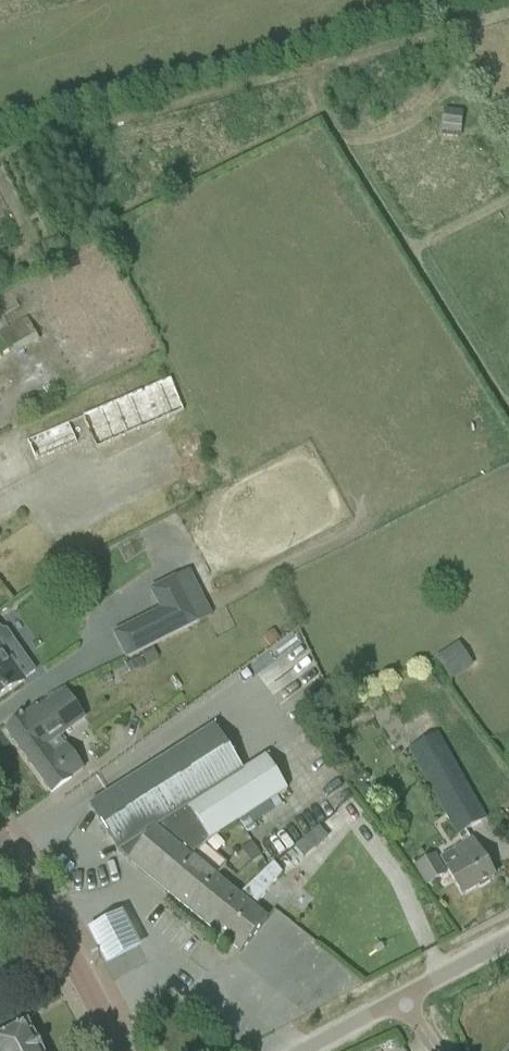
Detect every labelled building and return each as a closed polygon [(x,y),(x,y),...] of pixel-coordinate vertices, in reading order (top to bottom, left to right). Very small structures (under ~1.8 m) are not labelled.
[(26,441),(36,465),(91,441),(95,451),(184,412),(170,377),(26,441)] [(138,622),(113,635),(126,660),(198,623),(175,578),(150,591),(162,616),(141,627),(138,622)] [(13,640),(7,632),(1,631),(0,631),(0,699),(24,682),(3,652),(12,646),(13,640)] [(273,631),(262,639),(269,648),(281,640),(273,631)] [(452,679),(476,665),(462,642),(438,656),(452,679)] [(156,654),(144,660),(148,667),(160,661),(156,654)] [(38,708),(23,718),(5,731),(51,794),(83,771),(59,736),(85,718),(66,692),(40,711),(38,708)] [(90,807),(118,852),(244,773),(215,727),(90,807)] [(408,751),(457,837),(486,820),(437,735),(408,751)] [(143,845),(129,862),(139,870),(140,871),(152,881),(172,897),(212,930),(237,901),(240,897),(239,897),(217,879),(229,864),(206,845),(209,842),(246,818),(278,798),(284,794),(287,792),(266,759),(244,773),(185,812),(167,823),(157,829),(151,836),(143,845)] [(319,829),(306,840),(315,850),(328,840),(319,829)] [(452,878),(463,897),(477,888),(479,890),(490,884),(488,882),(494,878),(483,859),(471,840),(454,851),(439,859),(447,871),(452,878)] [(252,844),(243,849),(252,864),(261,858),(252,844)] [(435,856),(414,868),(426,889),(447,877),(435,856)] [(237,901),(212,930),(241,953),(268,920),(254,909),(258,905),(282,875),(271,866),(239,897),(240,897),(237,901)] [(118,919),(84,937),(103,973),(137,953),(118,919)] [(28,1023),(9,1033),(0,1038),(0,1050),(43,1050),(28,1023)]
